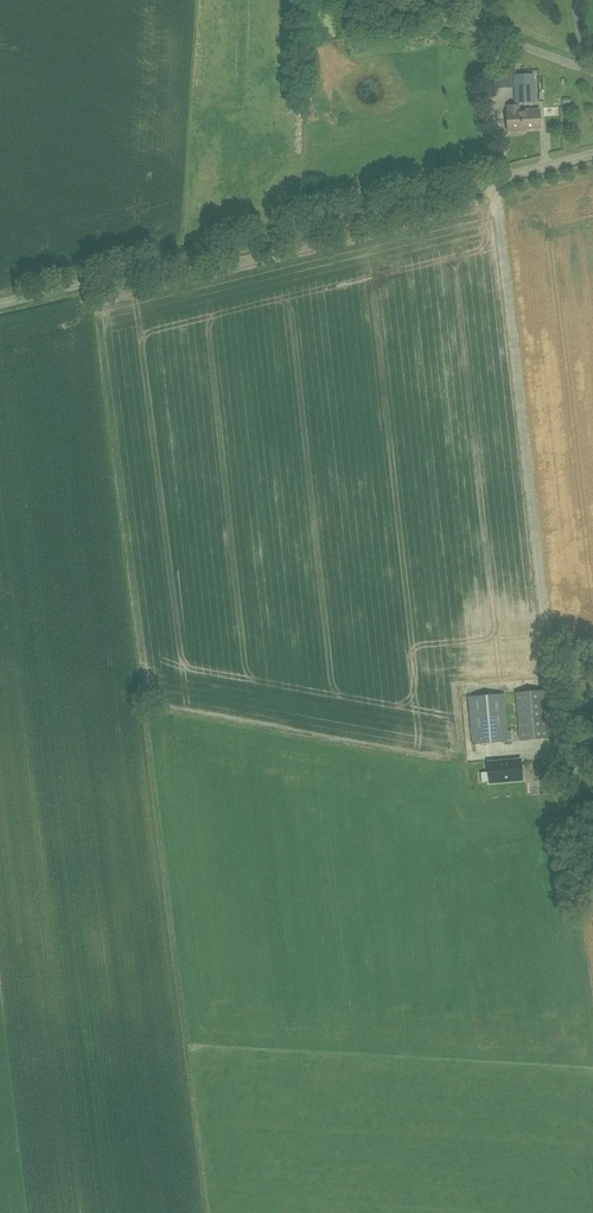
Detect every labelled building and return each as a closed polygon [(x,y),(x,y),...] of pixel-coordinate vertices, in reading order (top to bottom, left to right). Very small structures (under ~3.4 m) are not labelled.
[(488,89),(510,89),(510,82),(505,82),(504,71),(488,71),(488,89)] [(516,104),(535,103),(534,74),(515,75),(516,104)] [(540,110),(523,110),(519,111),(519,106),(508,106),(508,111),(507,111),(507,131),(522,131),(522,129),(540,128),(540,110)] [(545,690),(517,693),(521,740),(549,737),(545,690)] [(469,697),(474,744),(505,741),(505,745),(513,745),(512,740),(509,740),(505,694),(469,697)] [(469,766),(482,765),(482,755),(468,756),(469,766)] [(522,779),(520,760),(488,763),(490,782),(522,779)] [(471,766),(472,785),(484,785),(483,766),(471,766)] [(532,797),(533,812),(546,812),(546,796),(532,797)] [(443,807),(467,805),(466,797),(442,798),(443,807)] [(445,815),(469,814),(469,806),(444,807),(445,815)]
